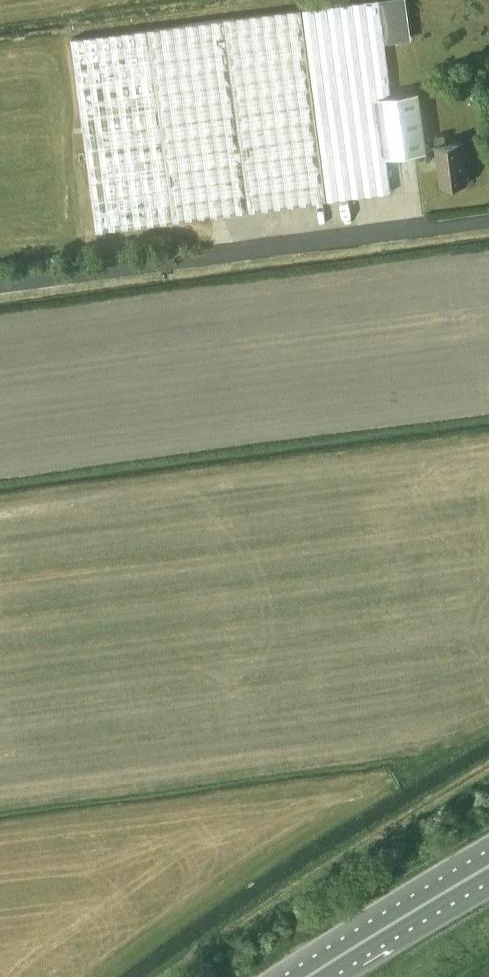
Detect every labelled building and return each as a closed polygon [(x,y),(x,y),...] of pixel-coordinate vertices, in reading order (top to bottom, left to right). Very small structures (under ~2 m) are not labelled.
[(391,94),(390,87),(385,49),(384,41),(379,0),(369,0),(228,18),(73,38),(97,228),(390,191),(386,156),(379,96),(391,94)] [(384,41),(399,39),(398,32),(396,16),(396,14),(404,13),(408,13),(406,0),(379,0),(384,41)] [(419,90),(391,94),(379,96),(386,156),(427,150),(419,90)] [(445,143),(444,134),(435,136),(436,144),(441,185),(467,182),(462,141),(445,143)]
